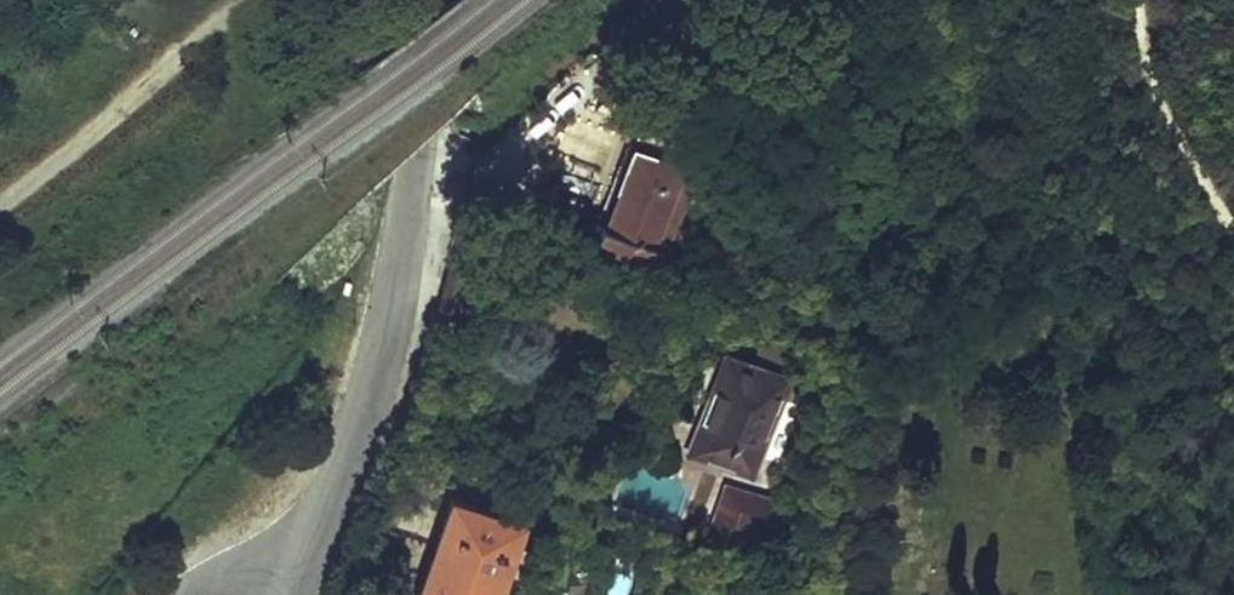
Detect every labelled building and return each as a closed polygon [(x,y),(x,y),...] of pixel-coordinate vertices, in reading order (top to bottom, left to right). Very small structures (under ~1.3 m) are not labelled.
[(685,173),(661,165),(668,146),(692,154),(698,137),(630,111),(623,129),(593,210),(570,214),(574,235),(580,237),(578,243),(649,270),(685,173)] [(692,154),(668,146),(661,165),(685,173),(688,163),(692,154)] [(685,173),(649,270),(670,277),(708,171),(688,163),(685,173)] [(803,327),(766,313),(743,370),(782,385),(803,327)] [(743,370),(727,364),(694,452),(748,472),(782,385),(743,370)] [(680,520),(692,484),(624,462),(612,498),(680,520)] [(785,500),(734,483),(718,528),(743,537),(753,511),(778,520),(785,500)] [(451,501),(417,594),(495,594),(520,525),(451,501)]
